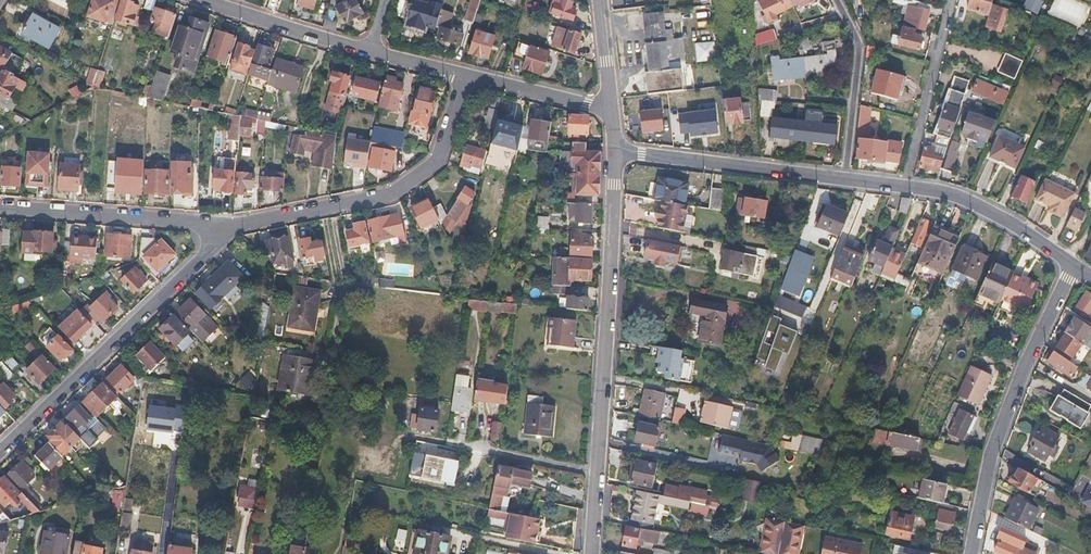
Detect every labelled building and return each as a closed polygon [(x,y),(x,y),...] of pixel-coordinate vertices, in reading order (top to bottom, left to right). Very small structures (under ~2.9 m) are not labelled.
[(102,0),(93,0),(88,17),(112,25),(119,5),(120,0),(111,0),(110,3),(102,0)] [(145,8),(154,11),(157,0),(147,0),(145,8)] [(297,5),(305,8),(314,11),(318,0),(298,0),(297,5)] [(336,8),(345,24),(354,19),(364,13),(356,0),(349,0),(336,8)] [(405,1),(400,16),(418,22),(436,28),(442,10),(444,4),(441,2),(442,0),(432,0),(428,12),(415,7),(416,4),(405,1)] [(479,0),(473,0),(466,21),(474,23),(482,1),(479,0)] [(568,0),(553,0),(549,13),(573,21),(574,16),(576,11),(570,9),(573,2),(568,0)] [(759,1),(769,22),(778,18),(776,14),(784,10),(792,7),(788,0),(761,0),(759,1)] [(919,2),(912,0),(894,0),(893,2),(904,5),(908,6),(906,14),(903,23),(912,26),(917,8),(919,2)] [(968,8),(989,15),(993,0),(970,0),(968,8)] [(1049,12),(1082,26),(1090,6),(1090,4),(1082,0),(1054,0),(1049,12)] [(129,2),(124,1),(118,20),(133,25),(134,23),(136,24),(139,13),(137,13),(139,7),(134,5),(134,4),(129,2)] [(931,5),(919,2),(917,8),(929,11),(931,5)] [(539,8),(526,3),(524,11),(536,15),(539,8)] [(1000,8),(993,5),(986,27),(1001,31),(1008,10),(1000,8)] [(929,11),(917,8),(912,26),(924,29),(929,11)] [(166,13),(156,10),(153,21),(166,25),(163,35),(169,37),(176,16),(166,13)] [(453,14),(442,10),(436,28),(440,29),(437,39),(448,43),(460,46),(463,36),(448,31),(453,14)] [(663,12),(643,14),(647,43),(651,72),(646,72),(648,94),(684,90),(682,69),(685,68),(681,39),(674,40),(673,29),(665,30),(663,12)] [(59,30),(34,16),(29,25),(23,35),(48,49),(59,30)] [(338,23),(326,19),(323,28),(336,31),(338,23)] [(188,31),(180,28),(172,53),(180,56),(177,67),(195,72),(210,26),(200,23),(191,20),(188,31)] [(583,31),(559,23),(551,46),(575,55),(579,43),(583,31)] [(915,30),(900,26),(895,43),(918,49),(921,38),(913,36),(915,30)] [(773,30),(754,35),(755,45),(776,39),(773,30)] [(494,36),(476,31),(469,53),(478,56),(488,58),(494,36)] [(227,35),(216,32),(208,57),(227,63),(229,56),(232,57),(238,39),(227,35)] [(827,54),(804,57),(806,76),(818,74),(819,82),(830,81),(829,73),(833,73),(833,67),(838,67),(837,54),(836,40),(822,42),(823,52),(826,51),(827,54)] [(696,41),(696,61),(714,61),(713,41),(696,41)] [(518,42),(513,57),(526,61),(523,67),(533,70),(542,74),(548,53),(518,42)] [(245,46),(239,45),(231,70),(247,75),(254,52),(250,51),(250,48),(245,46)] [(0,46),(0,64),(16,73),(24,59),(0,46)] [(254,65),(252,64),(249,76),(269,82),(272,71),(269,70),(275,51),(267,49),(260,46),(254,65)] [(1015,79),(1024,60),(1006,53),(998,72),(1015,79)] [(775,56),(771,56),(773,74),(778,73),(779,79),(793,77),(806,76),(804,57),(775,60),(775,56)] [(276,59),(272,71),(269,82),(268,85),(297,93),(305,68),(291,64),(276,59)] [(94,83),(98,71),(92,69),(88,82),(94,83)] [(905,76),(879,69),(873,93),(898,99),(905,76)] [(7,107),(9,105),(2,101),(4,97),(9,100),(21,79),(15,75),(16,74),(9,70),(8,72),(5,70),(0,80),(0,103),(7,107)] [(104,73),(98,71),(94,83),(92,87),(95,87),(99,88),(104,73)] [(170,75),(157,71),(151,86),(147,98),(162,101),(170,75)] [(330,80),(332,81),(330,91),(345,94),(350,76),(341,74),(333,71),(330,80)] [(1056,75),(1051,86),(1058,89),(1062,78),(1056,75)] [(369,81),(357,77),(353,95),(376,101),(380,84),(369,81)] [(395,79),(386,77),(379,106),(397,111),(403,84),(399,83),(395,82),(395,79)] [(968,81),(953,77),(947,97),(962,101),(968,81)] [(978,79),(973,90),(988,97),(1004,104),(1009,93),(978,79)] [(151,86),(145,84),(141,97),(147,98),(151,86)] [(776,91),(758,89),(758,99),(763,100),(774,101),(776,101),(776,91)] [(435,93),(419,90),(414,110),(422,112),(430,114),(435,93)] [(345,94),(330,91),(325,109),(340,113),(345,94)] [(962,101),(947,97),(936,134),(950,139),(962,101)] [(740,98),(723,100),(725,121),(731,120),(732,123),(737,122),(743,122),(742,119),(750,118),(748,101),(741,102),(740,98)] [(217,105),(194,100),(192,107),(200,108),(215,111),(217,105)] [(761,115),(773,116),(770,137),(787,139),(803,141),(805,123),(781,120),(781,115),(773,114),(774,101),(763,100),(761,115)] [(503,103),(497,101),(493,115),(499,117),(499,115),(503,103)] [(856,146),(859,146),(857,157),(872,159),(871,161),(879,162),(885,163),(885,160),(899,162),(903,143),(888,141),(888,143),(870,140),(872,127),(870,126),(872,107),(861,104),(856,146)] [(276,110),(261,105),(257,119),(259,120),(268,122),(272,122),(276,110)] [(718,132),(715,108),(679,113),(681,132),(689,131),(690,136),(703,134),(718,132)] [(664,130),(662,109),(641,111),(643,132),(653,131),(664,130)] [(427,127),(430,114),(414,110),(411,110),(408,122),(427,127)] [(806,110),(805,123),(803,141),(817,142),(831,144),(831,139),(836,140),(838,122),(829,121),(829,126),(822,125),(823,112),(806,110)] [(997,121),(969,112),(963,132),(988,140),(997,121)] [(236,115),(232,115),(229,143),(239,144),(242,116),(236,115)] [(499,115),(499,117),(491,145),(506,149),(512,146),(519,148),(525,121),(512,118),(499,115)] [(588,117),(570,117),(569,135),(588,135),(588,126),(588,117)] [(251,120),(243,118),(241,136),(250,137),(251,120)] [(268,122),(259,120),(258,131),(267,133),(268,122)] [(543,123),(533,121),(527,149),(547,154),(549,142),(552,125),(543,123)] [(338,128),(327,126),(326,133),(336,135),(338,128)] [(405,132),(375,126),(371,141),(402,147),(404,138),(405,132)] [(302,154),(304,144),(317,147),(314,167),(323,168),(333,169),(335,146),(336,135),(326,133),(309,130),(307,137),(295,134),(291,152),(302,154)] [(932,148),(925,146),(919,166),(929,169),(940,173),(950,139),(936,134),(932,148)] [(1024,148),(1003,138),(999,137),(990,158),(1002,163),(1015,169),(1024,148)] [(371,141),(348,138),(345,163),(351,163),(357,164),(357,167),(367,168),(371,141)] [(417,141),(404,138),(402,147),(415,150),(417,141)] [(960,145),(952,142),(944,169),(948,170),(952,172),(960,145)] [(586,143),(573,143),(573,152),(561,152),(561,172),(569,172),(600,173),(600,164),(600,152),(586,151),(586,143)] [(250,153),(250,144),(242,144),(241,152),(250,153)] [(489,151),(466,145),(463,155),(461,164),(472,167),(473,164),(485,167),(486,163),(489,151)] [(1039,150),(1034,148),(1030,157),(1035,159),(1039,150)] [(393,153),(373,149),(370,168),(390,171),(391,162),(393,153)] [(547,155),(542,154),(539,171),(544,172),(544,171),(547,155)] [(50,156),(30,155),(28,182),(38,182),(48,183),(50,156)] [(77,163),(60,161),(58,189),(66,189),(75,190),(76,184),(77,184),(79,170),(77,169),(77,163)] [(192,163),(175,162),(174,192),(184,192),(194,193),(194,173),(192,173),(192,163)] [(233,171),(215,169),(213,185),(222,186),(221,191),(226,192),(232,192),(234,172),(236,172),(237,163),(234,163),(233,171)] [(20,166),(3,165),(2,186),(11,186),(19,187),(20,166)] [(112,174),(108,174),(107,190),(112,190),(117,190),(116,194),(140,195),(141,182),(127,181),(127,170),(113,169),(112,174)] [(246,187),(255,188),(260,188),(261,171),(241,169),(240,172),(238,172),(235,193),(240,194),(245,194),(246,187)] [(169,171),(146,170),(146,193),(157,193),(168,193),(169,171)] [(285,174),(265,172),(263,189),(273,190),(283,191),(285,174)] [(569,177),(578,178),(578,194),(568,194),(568,203),(579,204),(593,204),(600,205),(600,189),(600,173),(569,172),(569,177)] [(1036,183),(1021,177),(1012,197),(1019,200),(1027,204),(1036,183)] [(661,200),(684,204),(687,183),(659,179),(658,188),(661,189),(659,199),(661,200)] [(1047,211),(1053,214),(1057,216),(1061,218),(1064,213),(1065,214),(1075,194),(1045,180),(1036,200),(1050,206),(1047,211)] [(721,187),(712,185),(708,208),(718,210),(721,187)] [(475,194),(466,187),(447,215),(440,202),(437,204),(433,206),(439,218),(441,223),(444,219),(450,231),(456,223),(464,229),(471,205),(469,203),(475,194)] [(742,214),(745,198),(739,197),(736,213),(742,214)] [(745,198),(742,214),(763,218),(766,201),(746,197),(745,198)] [(906,214),(913,199),(902,197),(900,197),(898,211),(906,214)] [(420,202),(412,206),(421,226),(439,218),(433,206),(429,198),(420,202)] [(683,212),(684,204),(661,200),(660,208),(659,218),(657,227),(679,232),(683,212)] [(593,204),(579,204),(578,223),(592,223),(592,214),(593,204)] [(819,226),(838,234),(847,212),(828,204),(819,226)] [(1086,214),(1075,209),(1066,226),(1072,229),(1077,231),(1086,214)] [(679,232),(686,233),(690,214),(683,212),(679,232)] [(384,219),(370,221),(374,242),(389,239),(390,246),(403,244),(398,216),(384,219)] [(921,218),(911,243),(919,246),(930,222),(921,218)] [(357,232),(348,234),(351,248),(370,244),(366,222),(361,223),(356,224),(357,232)] [(549,223),(536,222),(535,230),(549,231),(549,223)] [(748,225),(746,233),(753,234),(754,227),(748,225)] [(932,226),(911,275),(929,282),(932,276),(940,280),(959,238),(932,226)] [(3,230),(2,244),(9,245),(10,230),(3,230)] [(52,233),(34,232),(34,233),(24,232),(22,253),(24,253),(23,260),(41,262),(41,259),(43,259),(44,252),(51,252),(52,233)] [(582,232),(573,232),(572,257),(593,257),(593,247),(594,236),(582,236),(582,232)] [(108,235),(106,256),(129,257),(131,238),(122,235),(108,235)] [(276,239),(263,242),(266,258),(272,257),(273,261),(276,261),(277,265),(284,264),(287,267),(295,266),(289,237),(276,239)] [(71,241),(70,257),(70,263),(82,264),(83,257),(96,258),(97,238),(87,238),(86,241),(71,241)] [(306,239),(301,240),(304,257),(311,256),(313,263),(322,261),(321,254),(326,253),(324,241),(312,243),(311,238),(306,239)] [(140,241),(138,260),(155,276),(168,263),(166,261),(174,253),(161,240),(155,245),(140,241)] [(679,246),(648,240),(644,258),(674,264),(676,252),(678,252),(679,246)] [(869,259),(883,266),(891,250),(892,247),(877,241),(869,259)] [(841,278),(852,283),(865,253),(845,244),(835,266),(845,270),(841,278)] [(961,244),(951,267),(965,273),(975,278),(985,255),(961,244)] [(805,251),(795,248),(786,273),(796,277),(805,251)] [(723,257),(721,269),(752,275),(753,270),(754,270),(757,255),(725,249),(725,251),(724,250),(722,257),(723,257)] [(899,265),(903,256),(891,250),(883,266),(881,271),(885,272),(894,276),(896,273),(899,265)] [(910,259),(903,256),(899,265),(906,268),(910,259)] [(572,258),(558,258),(557,286),(570,287),(571,287),(571,281),(591,282),(592,271),(592,261),(572,260),(572,258)] [(977,292),(999,302),(1001,299),(1012,275),(1012,273),(990,263),(977,292)] [(965,273),(951,267),(948,274),(962,280),(965,273)] [(131,272),(123,280),(134,292),(147,280),(135,268),(131,272)] [(119,276),(123,280),(131,272),(127,269),(119,276)] [(220,269),(195,292),(211,308),(235,284),(220,269)] [(892,282),(894,276),(885,272),(883,277),(892,282)] [(894,276),(892,282),(905,288),(909,278),(896,273),(894,276)] [(364,277),(356,275),(354,283),(363,285),(364,277)] [(1031,280),(1027,282),(1012,275),(1001,299),(1023,309),(1027,306),(1036,287),(1034,281),(1031,280)] [(394,281),(378,279),(380,287),(393,289),(394,281)] [(293,325),(311,328),(318,290),(293,286),(289,313),(294,314),(293,325)] [(557,286),(555,286),(555,294),(569,295),(570,287),(557,286)] [(1086,291),(1073,310),(1086,319),(1085,320),(1090,324),(1090,295),(1086,291)] [(46,294),(29,300),(32,304),(48,298),(46,294)] [(87,304),(82,309),(94,321),(95,322),(100,317),(104,320),(117,308),(104,294),(90,307),(87,304)] [(574,297),(570,297),(569,309),(589,311),(590,305),(590,299),(586,299),(586,295),(575,294),(574,297)] [(784,297),(778,294),(774,306),(780,308),(784,297)] [(487,299),(467,296),(466,303),(486,306),(487,299)] [(807,306),(784,297),(780,308),(802,318),(807,306)] [(191,299),(175,314),(203,343),(218,328),(191,299)] [(699,341),(719,345),(727,306),(693,300),(691,311),(702,314),(704,317),(699,341)] [(25,302),(12,306),(14,312),(27,307),(25,302)] [(516,304),(502,302),(501,311),(515,313),(516,304)] [(94,321),(82,309),(79,312),(78,311),(60,327),(75,341),(92,325),(92,324),(94,321)] [(782,318),(771,314),(756,358),(766,363),(765,365),(776,369),(784,351),(788,353),(797,332),(784,326),(782,331),(777,329),(782,318)] [(173,315),(160,328),(175,345),(176,344),(187,334),(189,332),(173,315)] [(256,332),(264,334),(267,316),(259,315),(256,332)] [(918,330),(912,343),(916,344),(910,358),(917,361),(925,343),(928,336),(935,320),(927,317),(921,331),(918,330)] [(548,318),(547,328),(553,328),(552,345),(571,347),(574,320),(548,318)] [(1074,319),(1064,332),(1080,343),(1082,344),(1090,330),(1074,319)] [(1056,347),(1071,357),(1080,343),(1064,332),(1061,330),(1058,339),(1060,341),(1056,347)] [(182,350),(193,340),(187,334),(176,344),(182,350)] [(65,358),(72,351),(58,336),(46,347),(60,361),(64,357),(65,358)] [(253,351),(260,353),(263,340),(255,338),(253,351)] [(26,346),(33,353),(37,349),(30,341),(26,346)] [(150,342),(136,355),(151,371),(165,357),(150,342)] [(681,351),(657,347),(655,358),(658,359),(656,372),(665,374),(664,379),(678,381),(678,380),(689,381),(693,361),(680,358),(681,351)] [(37,349),(33,353),(39,359),(26,371),(38,383),(54,368),(42,356),(43,355),(37,349)] [(1047,361),(1070,376),(1076,367),(1050,349),(1045,356),(1049,358),(1047,361)] [(9,353),(2,360),(12,370),(19,364),(9,353)] [(283,355),(277,388),(307,394),(313,361),(283,355)] [(122,364),(108,378),(121,391),(135,377),(122,364)] [(970,365),(957,395),(977,404),(991,375),(970,365)] [(1082,371),(1076,367),(1070,376),(1076,380),(1082,371)] [(1090,378),(1090,377),(1082,371),(1076,380),(1085,386),(1090,378)] [(453,386),(450,408),(466,411),(469,388),(465,388),(467,377),(455,375),(453,386)] [(84,404),(96,417),(116,397),(103,383),(82,403),(84,404)] [(476,383),(474,400),(505,404),(507,387),(476,383)] [(0,386),(0,401),(6,407),(12,401),(11,399),(14,395),(3,384),(0,386)] [(187,394),(201,397),(203,387),(189,385),(187,394)] [(228,392),(203,387),(201,397),(226,401),(228,392)] [(644,389),(639,416),(658,420),(663,393),(644,389)] [(1064,389),(1060,396),(1056,403),(1057,409),(1070,417),(1071,422),(1084,419),(1087,413),(1090,406),(1090,405),(1064,389)] [(732,399),(708,394),(706,402),(704,401),(700,422),(729,429),(733,407),(731,407),(732,399)] [(527,395),(522,434),(549,438),(554,406),(540,404),(541,397),(527,395)] [(1060,396),(1058,395),(1049,410),(1081,429),(1090,414),(1087,413),(1084,419),(1071,422),(1070,417),(1057,409),(1056,403),(1060,396)] [(780,399),(776,408),(796,412),(800,403),(780,399)] [(68,424),(81,437),(88,429),(84,425),(91,419),(97,425),(101,422),(96,417),(84,404),(80,408),(78,406),(72,413),(76,417),(68,424)] [(438,411),(420,408),(418,416),(411,415),(409,428),(417,429),(434,432),(438,411)] [(685,410),(675,408),(671,423),(682,425),(685,410)] [(957,426),(953,434),(962,438),(973,415),(960,408),(953,425),(957,426)] [(365,412),(362,428),(370,430),(373,413),(365,412)] [(501,439),(502,421),(491,420),(490,438),(501,439)] [(876,428),(879,429),(904,435),(908,427),(878,420),(876,428)] [(61,423),(54,430),(71,446),(81,437),(68,424),(65,427),(61,423)] [(658,427),(639,423),(635,441),(644,443),(644,446),(654,448),(658,427)] [(904,435),(879,429),(879,432),(882,433),(881,436),(889,438),(888,443),(918,449),(920,440),(912,439),(912,436),(904,435)] [(1043,429),(1029,452),(1045,461),(1059,438),(1043,429)] [(71,446),(54,430),(47,436),(52,440),(49,443),(62,456),(71,446)] [(856,432),(852,447),(869,451),(872,435),(856,432)] [(822,439),(794,433),(791,443),(780,441),(779,447),(790,449),(818,456),(822,439)] [(723,435),(719,452),(728,454),(734,455),(734,452),(741,454),(739,461),(757,464),(762,473),(781,461),(771,445),(723,435)] [(426,443),(416,441),(414,448),(425,451),(426,443)] [(62,456),(49,443),(35,456),(49,470),(63,457),(62,456)] [(153,457),(136,454),(134,462),(151,464),(153,457)] [(423,455),(419,478),(445,483),(449,461),(423,455)] [(20,491),(38,510),(42,505),(32,494),(33,493),(28,488),(25,490),(23,488),(34,477),(31,473),(33,472),(23,461),(8,475),(21,490),(20,491)] [(1023,470),(1038,478),(1043,469),(1028,461),(1023,470)] [(657,467),(635,462),(631,482),(652,487),(657,467)] [(497,466),(488,508),(498,511),(499,506),(498,506),(500,495),(506,496),(509,483),(530,487),(532,473),(497,466)] [(1030,492),(1038,478),(1023,470),(1020,468),(1015,476),(1012,475),(1009,481),(1030,492)] [(38,510),(20,491),(19,492),(4,477),(0,482),(0,500),(5,506),(10,501),(14,506),(19,501),(15,497),(17,494),(33,513),(39,511),(38,510)] [(761,481),(745,478),(741,497),(757,500),(761,481)] [(940,503),(942,503),(946,484),(923,479),(919,498),(940,503)] [(117,497),(125,498),(127,483),(118,487),(117,497)] [(238,484),(236,496),(254,499),(256,488),(238,484)] [(786,493),(788,487),(773,484),(772,490),(786,493)] [(663,496),(676,498),(690,501),(710,506),(718,507),(719,499),(707,497),(708,492),(679,486),(679,488),(678,487),(665,485),(663,496)] [(637,490),(632,518),(652,522),(657,500),(663,501),(663,503),(689,508),(690,501),(676,498),(663,496),(637,490)] [(125,498),(122,512),(132,514),(133,508),(141,509),(142,504),(133,502),(133,499),(125,498)] [(1038,509),(1015,498),(1005,519),(1028,529),(1038,509)] [(710,506),(690,501),(689,508),(688,511),(708,515),(710,506)] [(952,505),(942,503),(940,503),(935,526),(949,529),(950,524),(953,525),(956,514),(951,512),(952,505)] [(507,524),(510,515),(487,510),(485,519),(507,524)] [(10,520),(1,511),(0,511),(0,523),(10,520)] [(130,529),(132,514),(122,512),(120,528),(130,529)] [(533,518),(510,513),(510,515),(507,524),(505,533),(517,536),(516,541),(533,544),(538,520),(533,518)] [(914,517),(892,513),(888,534),(909,538),(914,517)] [(785,521),(766,517),(759,551),(771,553),(778,553),(785,521)] [(650,531),(652,522),(632,518),(630,526),(639,528),(650,531)] [(785,521),(778,553),(797,553),(803,525),(785,521)] [(1043,530),(1036,526),(1033,532),(1040,535),(1043,530)] [(658,540),(660,532),(650,531),(639,528),(638,531),(626,528),(622,546),(635,548),(638,536),(658,540)] [(1001,528),(997,536),(1000,538),(995,552),(1000,553),(1034,553),(1038,546),(1025,541),(1026,538),(1001,528)] [(413,530),(407,553),(445,553),(449,537),(413,530)] [(41,553),(45,553),(66,553),(70,536),(46,531),(41,553)] [(671,534),(660,532),(658,540),(658,544),(668,546),(671,534)] [(825,536),(821,553),(860,553),(862,543),(825,536)] [(132,553),(152,553),(154,543),(134,540),(132,553)] [(73,553),(101,553),(102,550),(84,546),(84,544),(75,542),(73,553)] [(351,546),(343,545),(342,553),(350,553),(351,546)] [(896,545),(894,552),(902,553),(931,553),(931,552),(896,545)] [(304,553),(314,553),(315,547),(305,546),(305,547),(304,553)]
